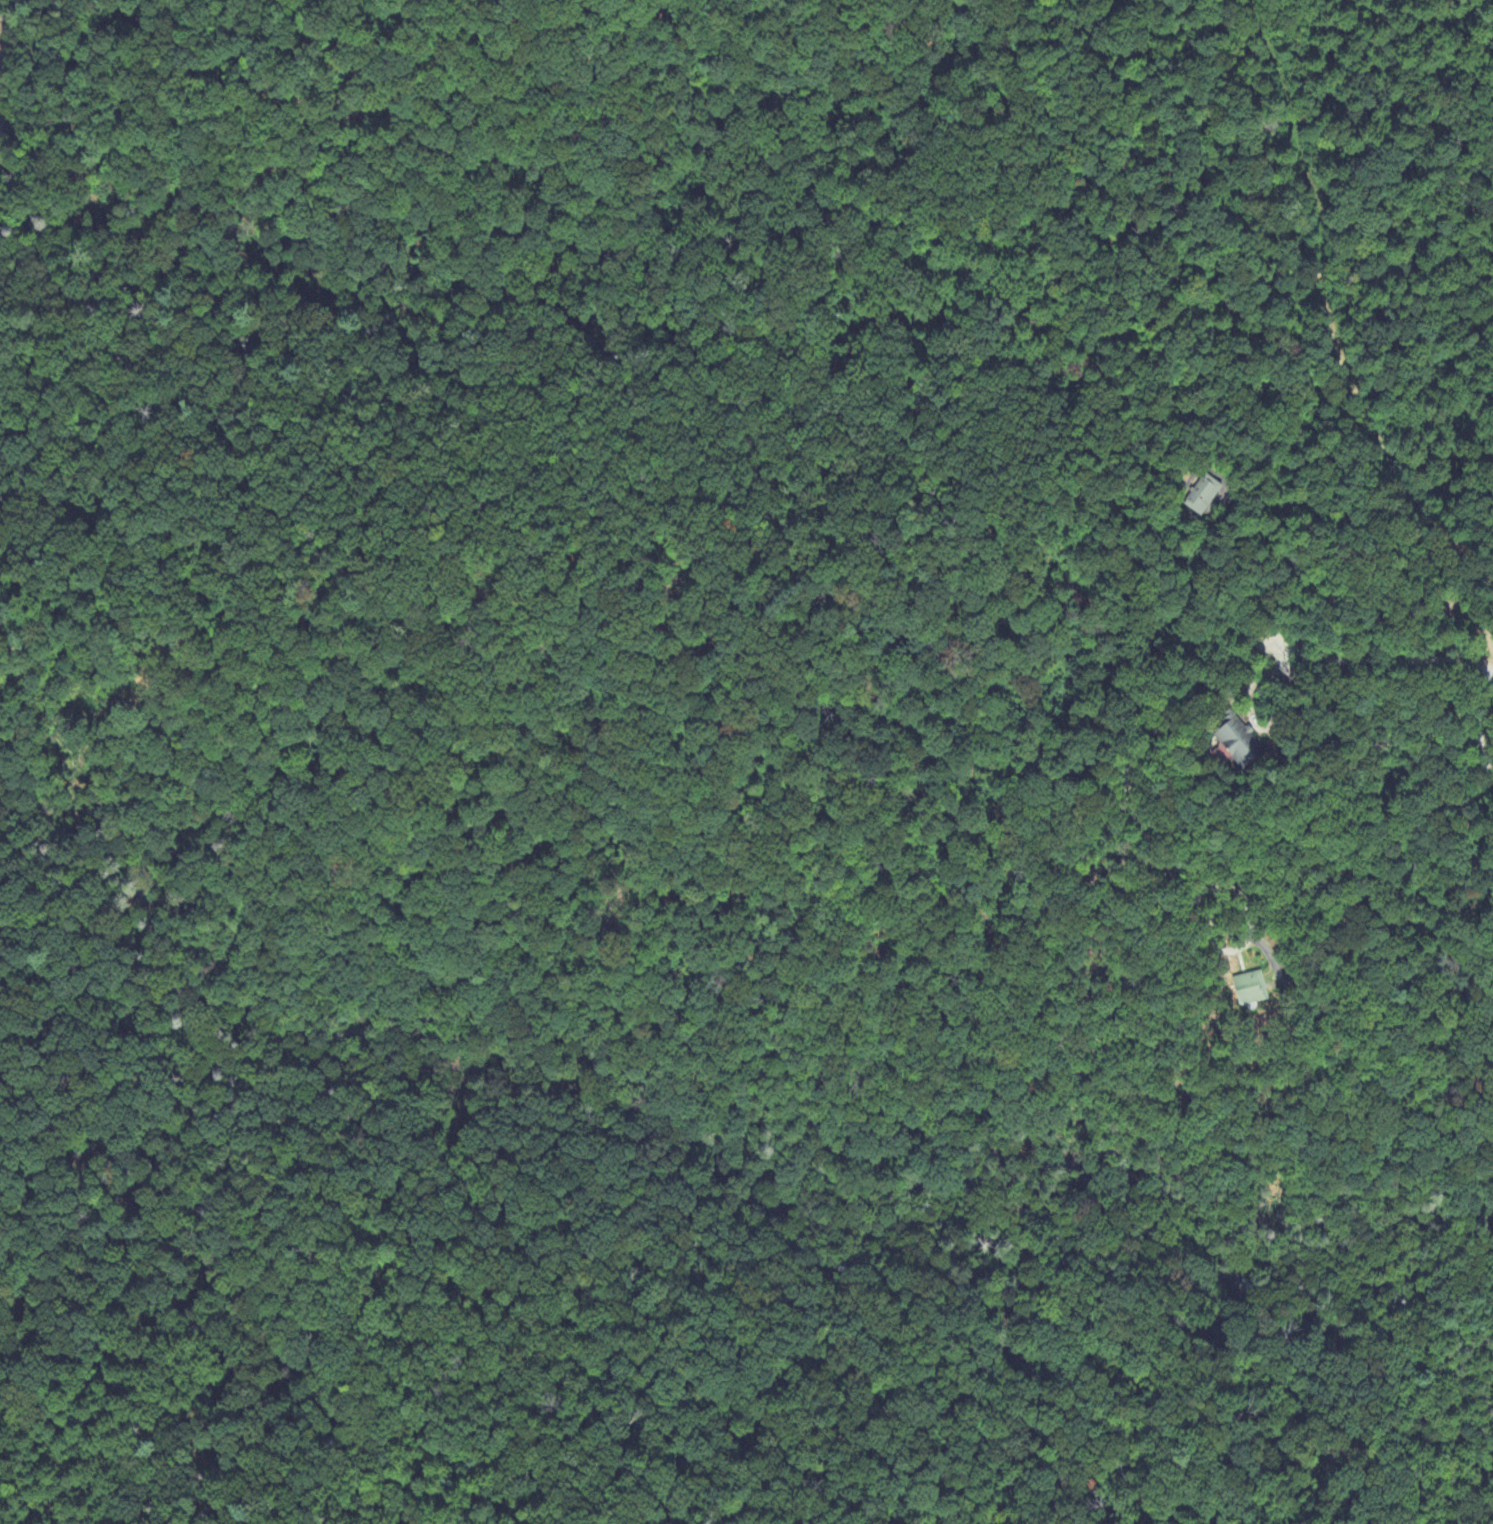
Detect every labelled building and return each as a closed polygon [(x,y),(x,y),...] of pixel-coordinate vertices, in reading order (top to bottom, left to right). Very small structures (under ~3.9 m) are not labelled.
[(1183,506),(1202,519),(1222,488),(1203,476),(1183,506)] [(1267,758),(1259,745),(1249,727),(1244,730),(1236,716),(1214,729),(1238,774),(1267,758)] [(1235,1007),(1268,1003),(1264,973),(1231,977),(1235,1007)]
